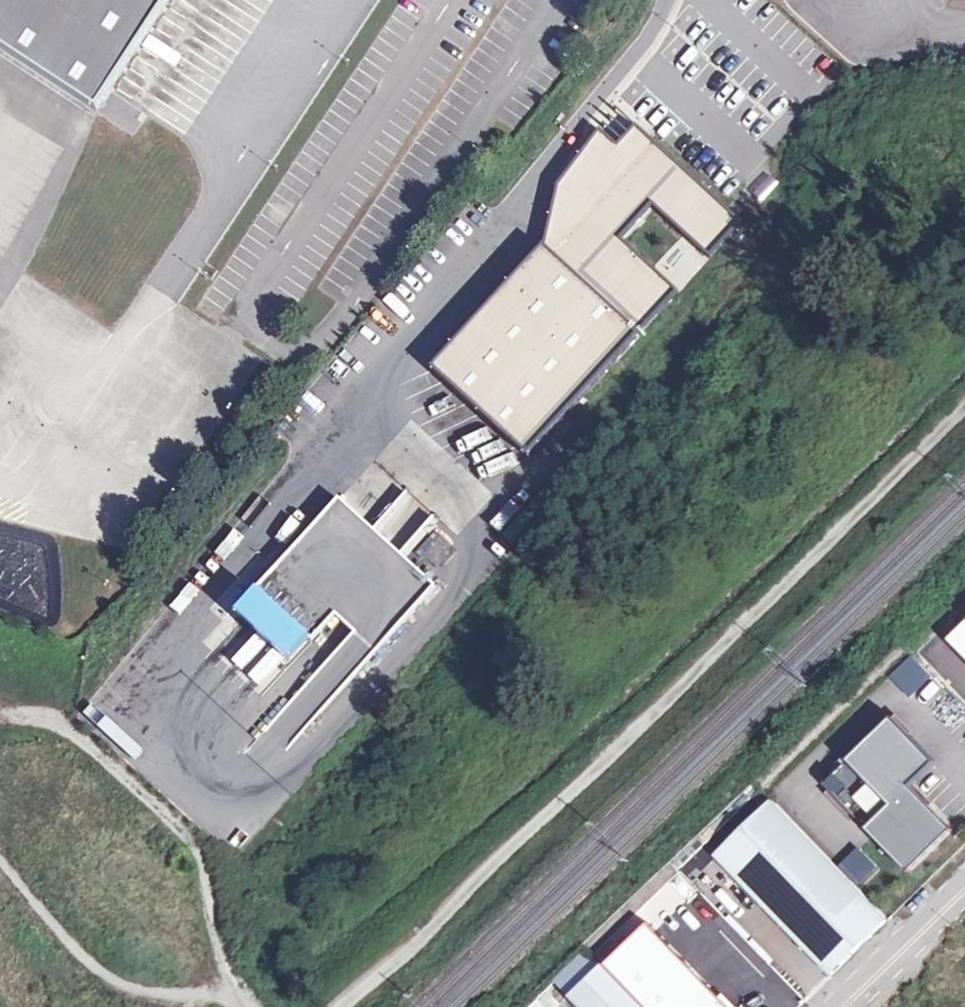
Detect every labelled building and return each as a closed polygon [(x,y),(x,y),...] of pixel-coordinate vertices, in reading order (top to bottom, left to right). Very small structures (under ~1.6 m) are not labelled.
[(173,0),(0,0),(0,49),(98,113),(173,0)] [(116,95),(103,114),(130,133),(144,114),(116,95)] [(617,146),(600,130),(558,186),(543,247),(432,369),(528,458),(669,303),(651,286),(661,276),(622,240),(652,207),(710,259),(742,223),(636,126),(617,146)] [(679,293),(661,276),(651,286),(669,303),(679,293)] [(298,544),(256,590),(312,641),(335,615),(376,652),(436,587),(339,499),(315,525),(326,534),(309,554),(298,544)] [(315,525),(298,544),(309,554),(326,534),(315,525)] [(893,717),(823,784),(909,873),(953,830),(929,805),(923,810),(918,805),(924,800),(912,787),(937,762),(893,717)] [(773,800),(715,857),(812,956),(834,935),(853,955),(889,920),(773,800)] [(929,805),(924,800),(918,805),(923,810),(929,805)] [(834,935),(812,956),(831,976),(853,955),(834,935)] [(569,996),(580,1006),(647,1006),(604,963),(569,996)] [(680,1006),(731,1006),(706,982),(680,1006)]
